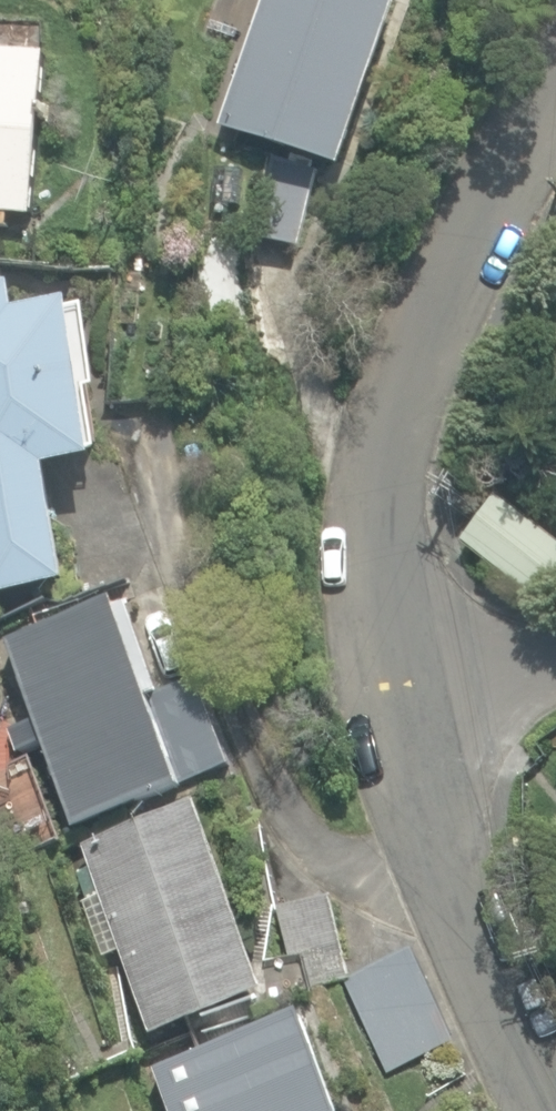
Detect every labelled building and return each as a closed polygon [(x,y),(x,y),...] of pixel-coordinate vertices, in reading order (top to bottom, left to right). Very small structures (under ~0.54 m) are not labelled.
[(347,170),(405,0),(266,0),(222,127),(347,170)] [(11,229),(13,214),(33,216),(49,53),(0,49),(0,228),(11,229)] [(260,238),(305,248),(322,172),(278,162),(260,238)] [(72,582),(53,468),(101,459),(74,299),(20,308),(15,282),(0,285),(0,595),(72,582)] [(540,600),(555,580),(555,536),(523,509),(505,495),(467,543),(523,586),(540,600)] [(49,743),(80,831),(192,791),(190,785),(233,769),(200,678),(162,692),(131,606),(126,608),(124,601),(12,641),(41,721),(14,731),(23,753),(49,743)] [(125,953),(156,1037),(275,993),(206,805),(206,804),(88,847),(96,869),(82,874),(92,902),(87,904),(107,960),(125,953)] [(312,957),(317,986),(348,980),(332,898),(276,909),(286,962),(312,957)] [(350,977),(391,1073),(457,1045),(416,948),(349,976),(350,977)] [(309,1014),(159,1069),(175,1110),(344,1110),(309,1014)]
